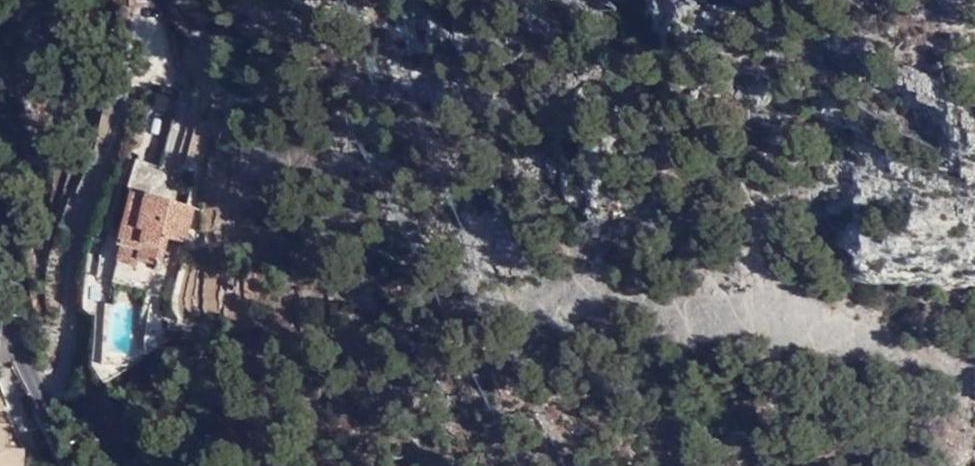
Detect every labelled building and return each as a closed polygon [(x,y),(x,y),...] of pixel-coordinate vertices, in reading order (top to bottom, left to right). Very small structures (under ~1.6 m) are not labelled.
[(159,257),(163,258),(168,238),(185,242),(195,206),(130,190),(115,249),(119,250),(139,255),(138,258),(139,259),(157,263),(159,257)] [(119,250),(116,262),(136,267),(139,259),(138,258),(139,255),(119,250)] [(23,450),(0,399),(0,465),(22,465),(23,450)]
